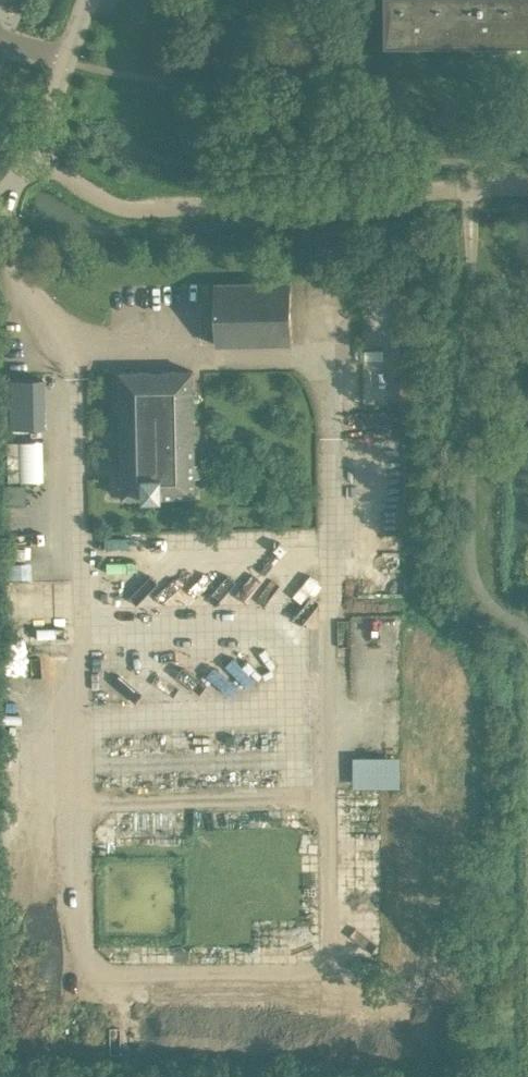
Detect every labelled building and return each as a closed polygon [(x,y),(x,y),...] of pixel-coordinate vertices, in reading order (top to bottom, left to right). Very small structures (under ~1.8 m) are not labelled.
[(456,0),(388,0),(388,39),(456,39),(456,0)] [(456,39),(524,39),(524,0),(456,0),(456,39)] [(291,343),(290,281),(216,283),(217,345),(291,343)] [(364,293),(365,402),(403,402),(402,292),(364,293)] [(201,462),(196,462),(194,369),(120,371),(123,498),(197,496),(197,475),(201,475),(201,462)] [(10,377),(9,426),(44,427),(45,378),(10,377)] [(41,440),(9,441),(6,441),(7,480),(42,480),(41,440)] [(402,786),(402,755),(353,755),(354,786),(402,786)] [(195,801),(182,801),(182,810),(195,810),(195,801)] [(276,801),(262,801),(262,810),(276,810),(276,801)] [(163,809),(128,809),(128,825),(163,825),(163,809)] [(195,810),(182,810),(182,819),(195,819),(195,810)] [(276,810),(262,810),(262,819),(276,819),(276,810)] [(163,825),(128,825),(128,841),(163,841),(163,825)] [(195,826),(182,826),(182,835),(195,835),(195,826)] [(276,833),(262,833),(262,842),(276,842),(276,833)] [(276,842),(262,842),(262,851),(276,851),(276,842)] [(195,849),(182,849),(182,858),(195,858),(195,849)] [(195,858),(182,858),(182,867),(195,867),(195,858)] [(276,865),(262,865),(262,874),(276,874),(276,865)] [(212,886),(203,886),(203,899),(212,899),(212,907),(229,907),(229,872),(212,872),(212,886)] [(195,881),(182,881),(182,890),(195,890),(195,881)] [(276,881),(262,881),(262,890),(276,890),(276,881)] [(195,890),(182,890),(182,899),(195,899),(195,890)] [(276,890),(262,890),(262,899),(276,899),(276,890)]
